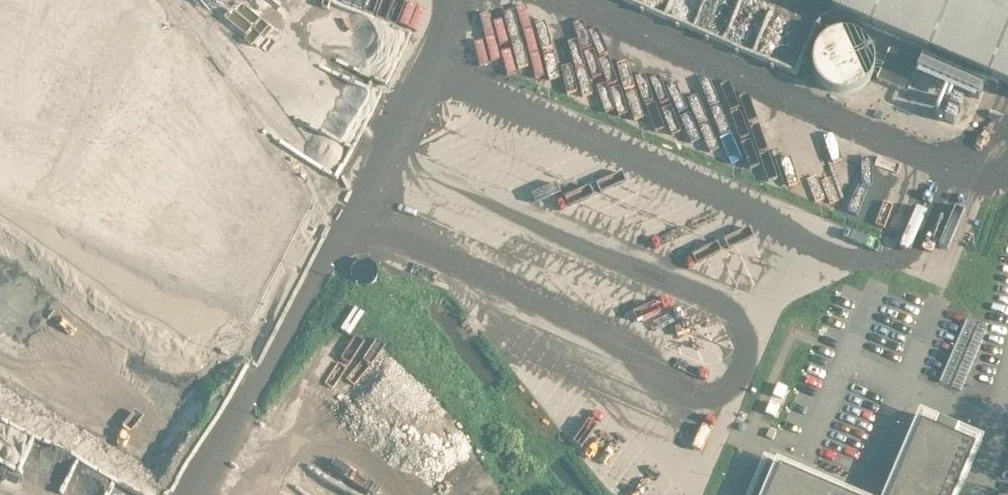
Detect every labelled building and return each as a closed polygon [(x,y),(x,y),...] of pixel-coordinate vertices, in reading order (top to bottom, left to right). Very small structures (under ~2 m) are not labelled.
[(832,10),(892,36),(913,44),(1007,86),(1007,0),(836,0),(832,10)] [(890,46),(876,77),(906,90),(920,59),(890,46)] [(976,443),(956,434),(959,425),(938,417),(935,425),(921,419),(888,494),(953,494),(976,443)] [(807,476),(767,459),(751,494),(851,494),(807,476)]
